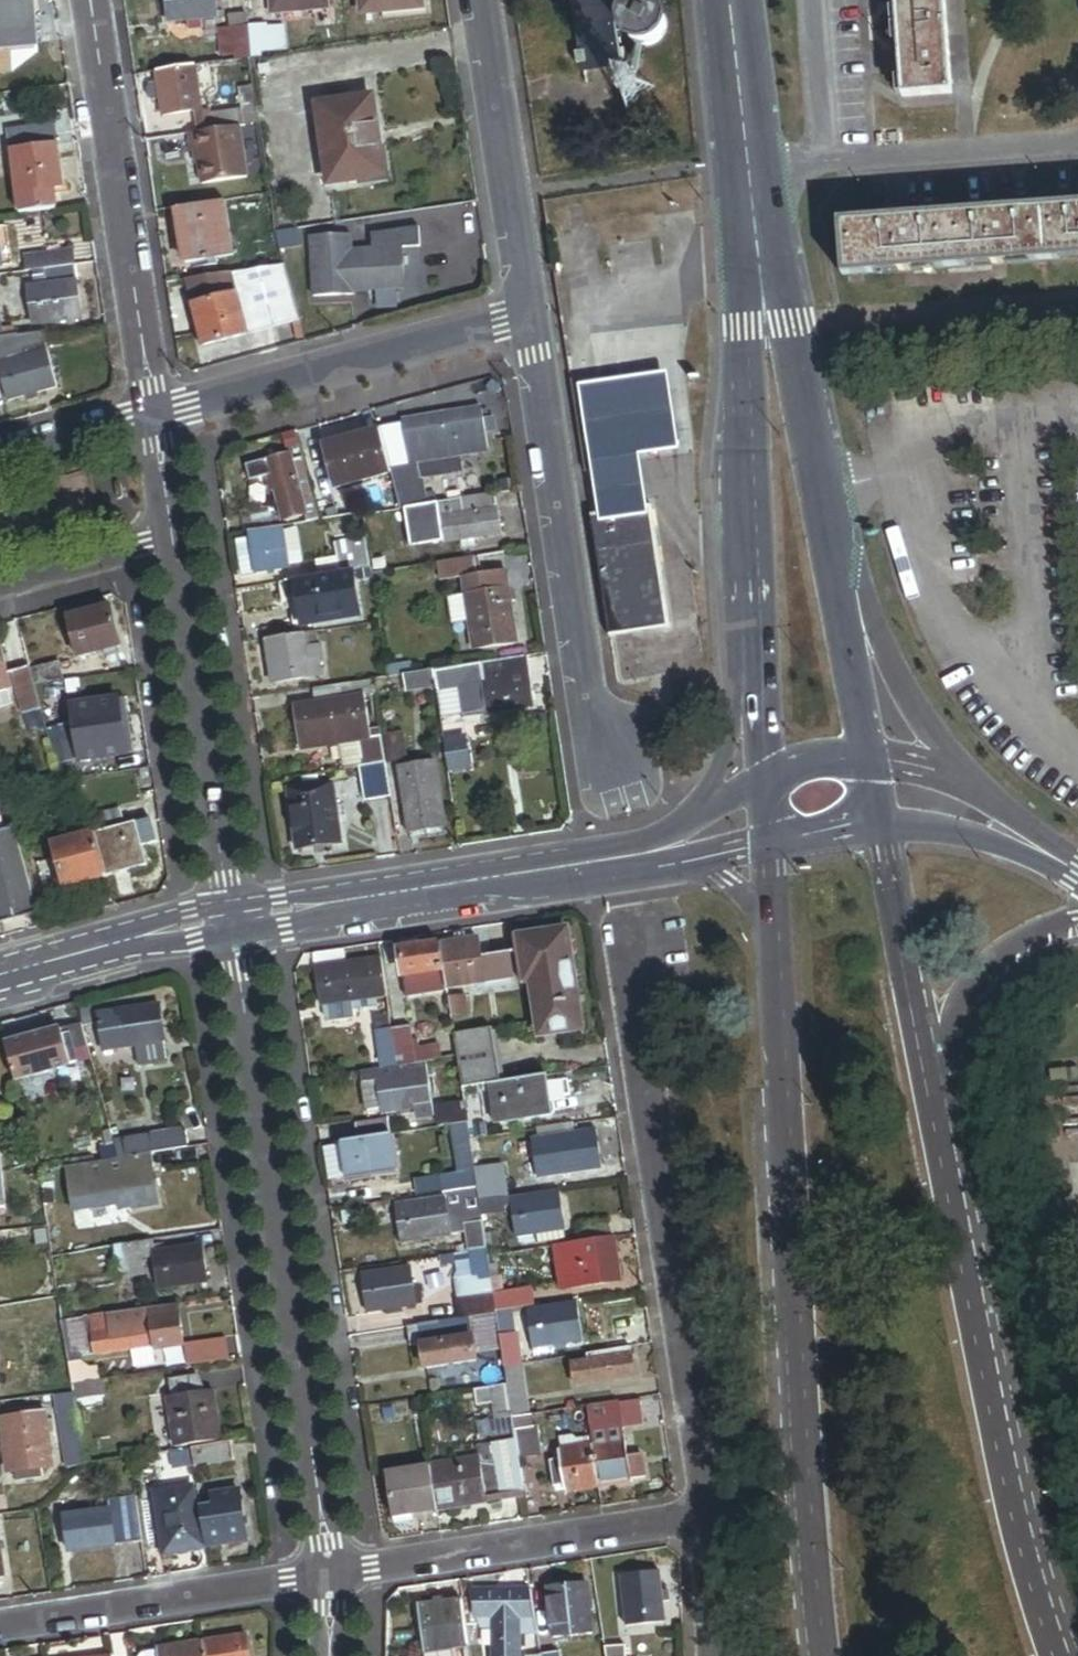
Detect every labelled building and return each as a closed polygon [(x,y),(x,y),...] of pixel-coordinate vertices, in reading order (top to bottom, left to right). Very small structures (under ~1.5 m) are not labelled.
[(34,0),(3,0),(0,0),(0,50),(39,46),(34,0)] [(226,3),(226,0),(168,0),(170,21),(186,20),(186,27),(201,26),(200,19),(218,18),(217,4),(226,3)] [(328,0),(271,0),(272,14),(329,9),(328,0)] [(423,0),(363,0),(364,15),(424,10),(423,0)] [(586,71),(619,67),(613,25),(624,24),(625,30),(627,34),(629,38),(632,41),(636,43),(642,45),(647,45),(651,44),(655,42),(658,40),(661,36),(663,32),(664,28),(664,24),(664,19),(662,15),(659,12),(658,10),(652,7),(646,5),(643,5),(639,6),(635,7),(632,10),(631,7),(610,9),(609,0),(574,0),(586,71)] [(902,101),(950,98),(943,0),(895,0),(902,101)] [(250,29),(249,18),(234,20),(235,30),(250,29)] [(284,55),(282,26),(250,29),(253,58),(284,55)] [(244,58),(253,58),(250,29),(235,30),(237,54),(244,54),(244,58)] [(196,68),(157,73),(164,117),(202,111),(196,68)] [(259,124),(253,87),(241,89),(246,126),(259,125),(259,124)] [(383,175),(371,95),(316,104),(328,183),(383,175)] [(242,127),(240,110),(204,115),(206,132),(242,127)] [(25,150),(58,145),(55,129),(22,133),(25,150)] [(63,188),(58,145),(25,150),(13,151),(18,194),(54,189),(63,188)] [(269,192),(267,180),(258,181),(259,194),(269,192)] [(56,209),(54,189),(18,194),(21,214),(56,209)] [(235,256),(227,202),(179,209),(187,263),(235,256)] [(844,277),(1077,261),(1077,207),(1001,212),(1001,207),(988,208),(988,213),(909,219),(909,214),(895,215),(895,219),(840,223),(844,277)] [(434,240),(431,210),(390,216),(390,227),(373,229),(373,218),(350,222),(351,235),(359,234),(360,246),(434,240)] [(352,255),(351,235),(350,222),(311,228),(315,297),(353,295),(353,290),(353,283),(373,282),(374,289),(414,287),(413,253),(352,255)] [(54,268),(75,265),(73,249),(24,255),(25,260),(53,256),(54,268)] [(42,270),(54,268),(53,256),(25,260),(26,272),(42,270)] [(77,282),(75,265),(54,268),(42,270),(44,287),(77,282)] [(302,329),(284,266),(231,274),(235,296),(241,338),(302,329)] [(235,296),(231,274),(187,281),(190,303),(235,296)] [(82,319),(77,282),(44,287),(29,289),(34,325),(82,319)] [(374,289),(373,282),(353,283),(353,290),(374,289)] [(241,338),(235,296),(190,303),(197,345),(241,338)] [(15,329),(2,330),(3,338),(15,336),(15,329)] [(42,333),(15,336),(3,338),(0,338),(0,366),(9,399),(56,387),(42,333)] [(595,519),(650,511),(646,489),(642,457),(649,455),(683,451),(672,375),(640,379),(597,385),(576,388),(595,519)] [(425,419),(426,423),(429,443),(486,434),(484,422),(483,411),(425,419)] [(495,420),(484,422),(486,434),(496,432),(495,420)] [(426,423),(406,426),(409,446),(429,443),(426,423)] [(406,426),(380,430),(380,432),(388,460),(410,453),(409,446),(406,426)] [(388,460),(380,432),(324,448),(335,489),(392,475),(388,460)] [(388,460),(392,475),(407,471),(409,471),(409,466),(489,453),(486,434),(429,443),(409,446),(410,453),(388,460)] [(308,516),(294,467),(291,456),(269,462),(273,477),(277,492),(285,522),(308,516)] [(273,477),(269,462),(268,461),(247,467),(251,483),(268,478),(273,477)] [(320,522),(305,464),(294,467),(308,516),(310,525),(320,522)] [(403,510),(416,508),(407,471),(392,475),(402,510),(403,510)] [(272,493),(277,492),(273,477),(268,478),(272,493)] [(497,511),(494,495),(459,501),(462,517),(497,511)] [(441,520),(462,517),(459,501),(438,504),(440,518),(426,520),(429,540),(443,538),(441,520)] [(440,518),(438,504),(416,508),(403,510),(410,549),(444,543),(443,538),(429,540),(426,520),(440,518)] [(462,517),(441,520),(443,538),(444,543),(460,541),(474,538),(501,534),(497,511),(462,517)] [(591,520),(608,635),(667,626),(650,511),(595,519),(591,520)] [(271,514),(245,518),(248,534),(273,530),(271,514)] [(273,530),(248,534),(249,539),(255,575),(255,577),(288,571),(287,568),(282,532),(281,529),(273,530)] [(282,532),(287,568),(303,565),(297,529),(282,532)] [(368,538),(339,542),(341,555),(370,551),(368,538)] [(460,541),(461,550),(476,547),(474,538),(460,541)] [(249,539),(236,542),(241,577),(255,575),(249,539)] [(373,570),(370,551),(341,555),(344,574),(354,573),(373,570)] [(396,551),(379,554),(381,570),(398,567),(396,551)] [(484,576),(481,558),(442,564),(444,582),(462,580),(473,653),(518,647),(507,573),(484,576)] [(354,573),(344,574),(296,581),(302,626),(360,617),(354,573)] [(114,608),(72,619),(82,658),(125,647),(114,608)] [(305,635),(308,660),(320,658),(316,633),(305,635)] [(308,660),(305,635),(267,641),(273,684),(311,679),(308,660)] [(0,648),(0,690),(8,688),(12,687),(9,673),(2,648),(0,648)] [(320,658),(308,660),(311,679),(322,677),(320,658)] [(525,659),(482,666),(485,680),(505,677),(507,688),(529,685),(525,659)] [(65,661),(32,666),(32,668),(37,686),(70,681),(65,661)] [(404,666),(389,668),(390,678),(406,676),(404,666)] [(482,666),(450,671),(452,685),(464,683),(485,680),(482,666)] [(37,686),(32,668),(9,673),(12,687),(20,716),(43,710),(37,686)] [(450,671),(450,669),(434,672),(436,682),(436,688),(452,685),(450,671)] [(436,682),(434,672),(406,676),(408,692),(432,688),(431,683),(436,682)] [(505,677),(485,680),(486,692),(507,688),(505,677)] [(485,680),(464,683),(469,717),(490,713),(486,692),(485,680)] [(378,694),(375,681),(325,689),(327,703),(364,697),(378,694)] [(452,685),(436,688),(442,721),(464,717),(469,717),(464,683),(452,685)] [(533,707),(529,685),(507,688),(486,692),(490,713),(533,707)] [(0,690),(0,710),(13,706),(8,688),(0,690)] [(126,696),(119,697),(122,715),(129,714),(126,696)] [(78,727),(123,719),(122,715),(119,697),(74,704),(78,727)] [(364,697),(327,703),(282,710),(290,756),(337,749),(368,744),(372,766),(386,764),(385,757),(387,757),(384,740),(372,742),(364,697)] [(442,721),(445,741),(448,741),(467,738),(464,717),(442,721)] [(128,754),(123,719),(78,727),(83,761),(128,754)] [(83,761),(78,727),(64,728),(69,763),(83,761)] [(472,771),(467,738),(448,741),(453,774),(472,771)] [(368,744),(337,749),(341,771),(356,769),(372,766),(368,744)] [(386,764),(372,766),(356,769),(361,801),(393,796),(388,764),(386,764)] [(447,828),(437,764),(401,769),(411,834),(447,828)] [(291,810),(337,803),(335,787),(289,793),(291,810)] [(343,844),(337,803),(291,810),(298,851),(343,844)] [(121,814),(92,822),(97,839),(125,831),(121,814)] [(97,839),(108,879),(148,868),(137,828),(125,831),(97,839)] [(0,836),(0,860),(4,859),(13,913),(36,907),(16,834),(0,836)] [(86,885),(108,879),(97,839),(56,850),(59,861),(67,890),(86,885)] [(0,860),(0,925),(14,923),(13,913),(4,859),(0,860)] [(88,893),(86,885),(67,890),(59,861),(41,866),(51,903),(88,893)] [(568,930),(516,938),(518,955),(522,978),(522,983),(534,981),(542,1036),(583,1030),(568,930)] [(460,942),(473,940),(472,934),(459,936),(460,942)] [(486,983),(483,961),(480,939),(473,940),(460,942),(466,986),(486,983)] [(460,942),(442,945),(446,969),(449,989),(466,986),(460,942)] [(446,969),(442,945),(401,951),(405,975),(446,969)] [(319,970),(344,966),(342,952),(317,956),(319,970)] [(522,978),(518,955),(483,961),(486,983),(522,978)] [(388,997),(383,960),(344,966),(319,970),(324,1006),(325,1006),(327,1019),(332,1023),(350,1021),(353,1016),(353,1011),(378,1008),(377,998),(388,997)] [(446,969),(405,975),(409,998),(449,992),(449,989),(446,969)] [(450,998),(453,1016),(469,1013),(467,996),(450,998)] [(161,1006),(100,1016),(106,1052),(135,1048),(164,1043),(167,1043),(161,1006)] [(84,1028),(66,1033),(76,1067),(94,1062),(84,1028)] [(412,1029),(394,1032),(395,1038),(399,1066),(426,1062),(443,1059),(441,1045),(420,1048),(419,1041),(414,1042),(412,1029)] [(501,1084),(493,1029),(456,1035),(464,1089),(492,1085),(501,1084)] [(395,1038),(394,1032),(377,1034),(378,1040),(395,1038)] [(66,1033),(32,1043),(41,1076),(76,1067),(66,1033)] [(389,1068),(399,1066),(395,1038),(378,1040),(382,1064),(389,1063),(389,1068)] [(32,1043),(8,1049),(18,1083),(41,1076),(32,1043)] [(164,1043),(135,1048),(138,1068),(167,1064),(164,1043)] [(364,1114),(384,1111),(379,1077),(427,1069),(426,1062),(399,1066),(389,1068),(358,1073),(364,1114)] [(427,1069),(379,1077),(384,1111),(384,1114),(414,1109),(433,1106),(427,1069)] [(547,1084),(546,1077),(501,1084),(492,1085),(498,1125),(552,1117),(549,1101),(547,1084)] [(568,1080),(547,1084),(549,1101),(570,1097),(568,1080)] [(470,1123),(468,1113),(463,1113),(462,1102),(438,1106),(441,1127),(445,1127),(470,1123)] [(433,1106),(414,1109),(416,1123),(435,1120),(433,1106)] [(472,1109),(468,1110),(468,1113),(470,1123),(472,1136),(472,1138),(487,1136),(485,1123),(474,1125),(472,1109)] [(390,1120),(355,1126),(358,1141),(392,1136),(390,1120)] [(472,1136),(470,1123),(445,1127),(448,1140),(452,1139),(472,1136)] [(567,1135),(566,1125),(539,1129),(540,1139),(548,1138),(567,1135)] [(187,1130),(165,1134),(168,1152),(190,1148),(187,1130)] [(596,1131),(567,1135),(548,1138),(553,1175),(602,1168),(596,1131)] [(165,1134),(117,1142),(118,1145),(120,1160),(150,1155),(168,1152),(165,1134)] [(398,1174),(392,1136),(358,1141),(343,1143),(349,1181),(398,1174)] [(472,1136),(452,1139),(457,1173),(414,1179),(417,1197),(460,1190),(479,1187),(479,1183),(472,1138),(472,1136)] [(343,1143),(325,1146),(331,1184),(349,1181),(343,1143)] [(120,1160),(118,1145),(104,1147),(106,1162),(120,1160)] [(131,1213),(159,1208),(150,1155),(120,1160),(106,1162),(64,1170),(72,1215),(116,1207),(117,1212),(130,1210),(131,1213)] [(479,1183),(479,1187),(481,1199),(510,1195),(508,1184),(503,1185),(502,1179),(479,1183)] [(479,1187),(460,1190),(466,1225),(475,1223),(485,1222),(484,1216),(481,1199),(479,1187)] [(567,1229),(561,1192),(513,1199),(518,1236),(536,1234),(564,1229),(567,1229)] [(511,1204),(510,1195),(481,1199),(484,1216),(507,1212),(506,1205),(511,1204)] [(446,1219),(443,1199),(397,1206),(403,1243),(457,1235),(454,1218),(446,1219)] [(489,1251),(485,1222),(475,1223),(476,1228),(469,1229),(473,1253),(489,1251)] [(581,1243),(611,1238),(608,1223),(578,1228),(581,1243)] [(564,1229),(536,1234),(538,1246),(566,1242),(564,1229)] [(622,1280),(615,1238),(611,1238),(581,1243),(577,1243),(579,1259),(581,1270),(584,1286),(622,1280)] [(157,1254),(155,1242),(118,1247),(121,1264),(143,1260),(157,1258),(156,1254),(157,1254)] [(563,1285),(572,1284),(570,1271),(569,1260),(579,1259),(577,1243),(557,1247),(563,1285)] [(118,1247),(113,1248),(118,1281),(146,1277),(143,1260),(121,1264),(118,1247)] [(204,1247),(157,1254),(156,1254),(157,1258),(162,1291),(210,1283),(204,1247)] [(489,1251),(473,1253),(476,1277),(483,1276),(484,1280),(493,1279),(489,1251)] [(496,1294),(493,1279),(484,1280),(483,1276),(476,1277),(473,1253),(458,1256),(460,1271),(456,1280),(460,1301),(459,1301),(462,1318),(471,1317),(482,1315),(498,1313),(496,1294)] [(581,1270),(579,1259),(569,1260),(570,1271),(581,1270)] [(412,1269),(364,1276),(369,1313),(417,1305),(412,1269)] [(573,1288),(584,1286),(581,1270),(570,1271),(572,1284),(573,1288)] [(535,1288),(496,1294),(498,1313),(507,1311),(529,1308),(538,1307),(535,1288)] [(577,1304),(529,1312),(530,1317),(533,1338),(535,1347),(583,1340),(577,1304)] [(183,1316),(181,1305),(174,1306),(176,1317),(183,1316)] [(176,1317),(174,1306),(113,1316),(113,1321),(94,1324),(99,1357),(160,1348),(160,1352),(188,1348),(183,1316),(176,1317)] [(80,1307),(63,1310),(65,1323),(82,1320),(80,1307)] [(509,1320),(530,1317),(529,1312),(529,1308),(507,1311),(509,1320)] [(509,1320),(507,1311),(498,1313),(502,1338),(511,1337),(509,1320)] [(502,1338),(498,1313),(482,1315),(486,1345),(503,1342),(502,1338)] [(462,1318),(409,1326),(412,1346),(423,1344),(474,1337),(471,1317),(462,1318)] [(474,1339),(474,1337),(423,1344),(427,1368),(478,1361),(477,1357),(474,1339)] [(512,1341),(511,1337),(502,1338),(503,1342),(506,1366),(522,1364),(519,1340),(512,1341)] [(474,1339),(477,1357),(483,1356),(480,1338),(474,1339)] [(535,1347),(533,1338),(519,1340),(522,1364),(541,1361),(540,1353),(584,1346),(583,1340),(535,1347)] [(632,1347),(586,1354),(587,1362),(633,1355),(632,1347)] [(88,1364),(86,1348),(69,1351),(74,1386),(103,1382),(100,1362),(88,1364)] [(587,1362),(573,1364),(576,1386),(636,1377),(633,1355),(587,1362)] [(526,1387),(522,1364),(506,1366),(509,1384),(510,1389),(526,1387)] [(198,1377),(169,1381),(172,1397),(166,1398),(174,1449),(221,1442),(213,1391),(201,1393),(198,1377)] [(103,1382),(74,1386),(75,1394),(77,1402),(106,1398),(103,1382)] [(498,1421),(514,1418),(510,1389),(509,1384),(477,1389),(480,1408),(496,1406),(498,1421)] [(530,1416),(526,1387),(510,1389),(514,1418),(530,1416)] [(75,1394),(63,1396),(65,1414),(78,1412),(77,1402),(75,1394)] [(611,1421),(609,1407),(589,1409),(591,1424),(611,1421)] [(65,1414),(57,1416),(65,1469),(86,1466),(78,1412),(65,1414)] [(533,1415),(530,1416),(514,1418),(516,1431),(535,1428),(533,1415)] [(46,1416),(4,1421),(11,1473),(15,1473),(42,1469),(52,1468),(46,1416)] [(521,1459),(539,1456),(535,1428),(516,1431),(518,1441),(521,1459)] [(561,1451),(594,1446),(592,1436),(578,1438),(574,1435),(559,1437),(561,1451)] [(521,1459),(518,1441),(479,1447),(481,1459),(482,1465),(499,1462),(503,1489),(486,1492),(488,1505),(527,1499),(521,1459)] [(629,1458),(626,1441),(594,1446),(600,1486),(632,1480),(630,1467),(637,1466),(636,1457),(629,1458)] [(236,1456),(234,1442),(193,1448),(195,1463),(236,1456)] [(600,1486),(594,1446),(561,1451),(562,1456),(567,1486),(567,1491),(600,1486)] [(190,1453),(169,1456),(172,1476),(193,1473),(190,1453)] [(567,1486),(562,1456),(551,1457),(556,1487),(567,1486)] [(481,1459),(431,1466),(431,1467),(438,1513),(488,1505),(486,1492),(482,1465),(481,1459)] [(499,1462),(482,1465),(486,1492),(503,1489),(499,1462)] [(438,1513),(431,1467),(388,1474),(395,1519),(438,1513)] [(42,1469),(15,1473),(16,1484),(43,1480),(42,1469)] [(208,1547),(202,1509),(198,1510),(195,1485),(158,1491),(168,1558),(209,1552),(208,1547)] [(214,1496),(216,1507),(243,1503),(241,1492),(214,1496)] [(137,1495),(109,1499),(111,1512),(139,1507),(137,1495)] [(216,1507),(202,1509),(208,1547),(249,1541),(243,1503),(216,1507)] [(144,1542),(139,1507),(111,1512),(116,1546),(144,1542)] [(116,1546),(111,1512),(65,1519),(71,1553),(116,1546)] [(661,1572),(622,1577),(628,1627),(667,1623),(661,1572)] [(588,1585),(551,1589),(556,1638),(593,1634),(588,1585)] [(531,1589),(476,1590),(476,1621),(479,1621),(495,1620),(495,1630),(495,1655),(524,1655),(524,1636),(539,1636),(531,1589)] [(470,1645),(464,1601),(419,1608),(426,1652),(454,1648),(470,1645)] [(495,1630),(495,1620),(479,1621),(483,1630),(495,1630)] [(202,1643),(205,1655),(250,1655),(246,1636),(202,1643)] [(202,1643),(159,1650),(160,1655),(205,1655),(202,1643)] [(426,1652),(426,1655),(455,1655),(454,1648),(426,1652)]
